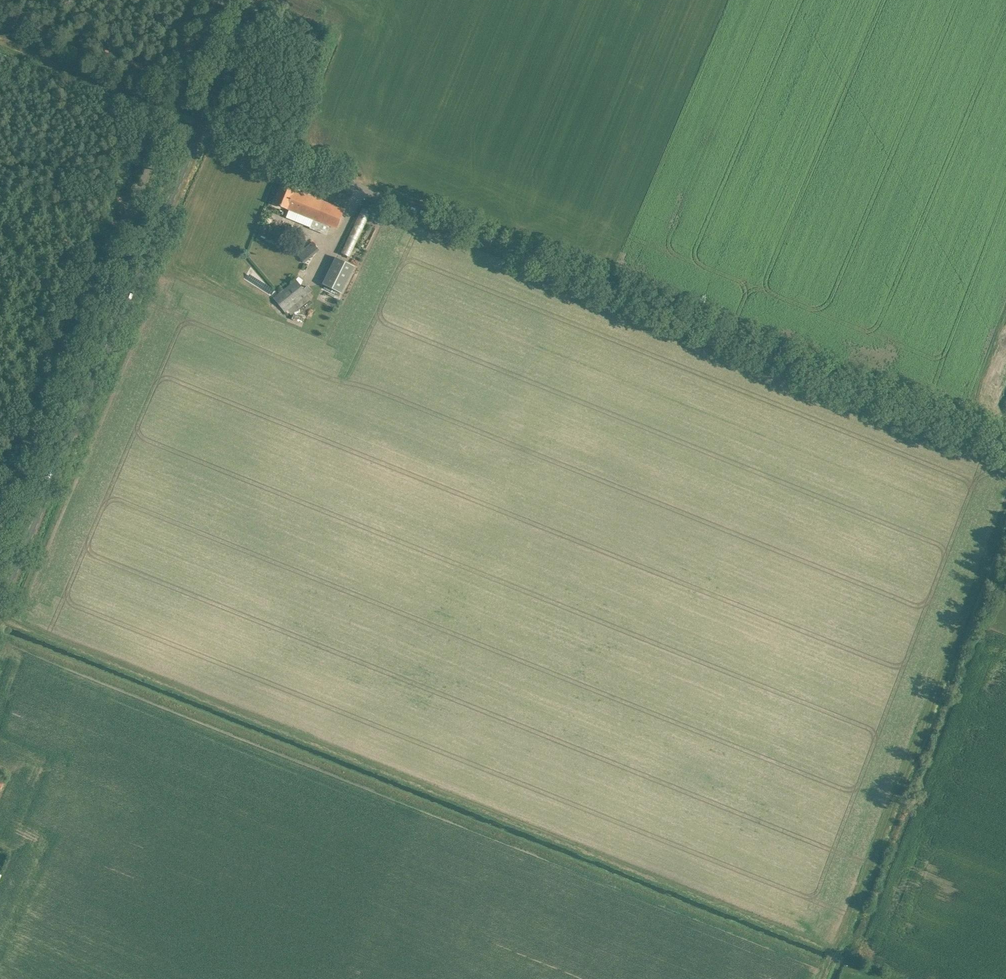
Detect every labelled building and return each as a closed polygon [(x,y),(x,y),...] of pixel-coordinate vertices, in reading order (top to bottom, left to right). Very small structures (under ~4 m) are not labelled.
[(275,204),(284,208),(287,209),(318,222),(315,229),(325,233),(328,226),(336,229),(340,219),(344,210),(283,185),(275,204)] [(361,207),(341,253),(350,257),(370,211),(361,207)] [(296,239),(304,243),(307,237),(299,233),(296,239)] [(312,242),(297,255),(304,263),(319,251),(312,242)] [(336,258),(323,285),(341,294),(354,267),(336,258)] [(287,311),(291,315),(312,299),(308,294),(311,291),(307,286),(303,289),(296,280),(273,298),(285,312),(287,311)]
